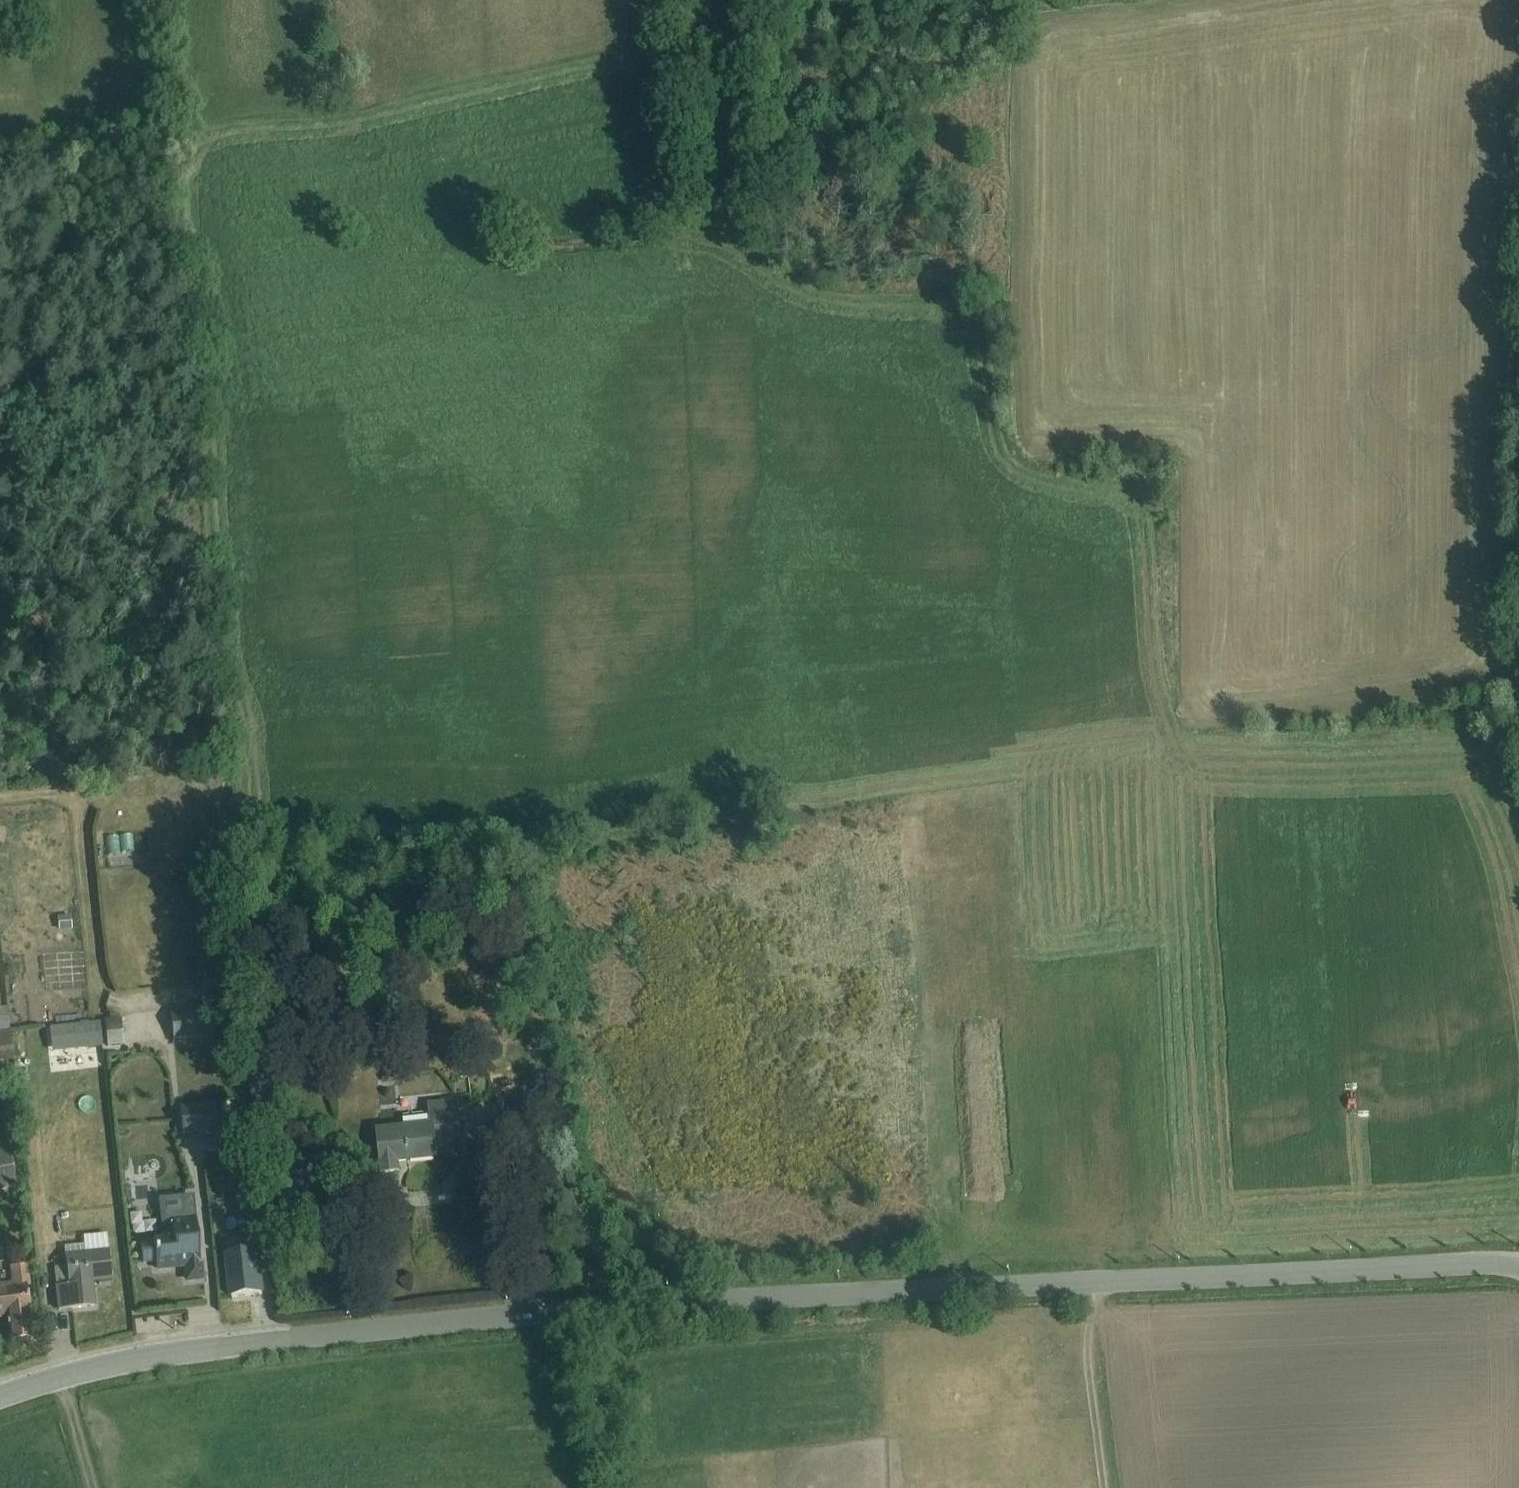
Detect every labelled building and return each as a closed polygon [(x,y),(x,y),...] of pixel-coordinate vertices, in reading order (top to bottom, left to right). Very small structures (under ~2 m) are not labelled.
[(173,1041),(217,1036),(213,1006),(182,1010),(182,1013),(170,1014),(173,1041)] [(0,1010),(0,1063),(13,1062),(6,1009),(4,1010),(0,1010)] [(107,1049),(123,1047),(121,1021),(104,1022),(107,1049)] [(100,1023),(49,1029),(52,1054),(94,1049),(102,1048),(100,1023)] [(458,1101),(428,1104),(429,1118),(404,1121),(404,1127),(376,1130),(381,1177),(401,1175),(400,1165),(412,1164),(412,1170),(435,1167),(434,1162),(439,1161),(437,1144),(462,1141),(458,1101)] [(182,1139),(222,1135),(219,1104),(179,1108),(182,1139)] [(16,1189),(9,1149),(0,1151),(0,1192),(16,1189)] [(213,1210),(212,1204),(207,1204),(208,1212),(211,1211),(216,1255),(229,1254),(228,1233),(225,1233),(222,1209),(213,1210)] [(195,1216),(170,1218),(172,1231),(161,1232),(162,1241),(139,1243),(142,1266),(155,1264),(156,1270),(185,1267),(187,1281),(201,1280),(195,1216)] [(91,1284),(112,1282),(106,1235),(83,1238),(83,1246),(63,1248),(67,1286),(56,1288),(58,1312),(94,1308),(91,1284)] [(257,1252),(227,1256),(232,1299),(262,1296),(257,1252)] [(6,1321),(9,1344),(32,1341),(26,1289),(30,1288),(28,1266),(9,1268),(11,1284),(0,1285),(0,1322),(6,1321)]
